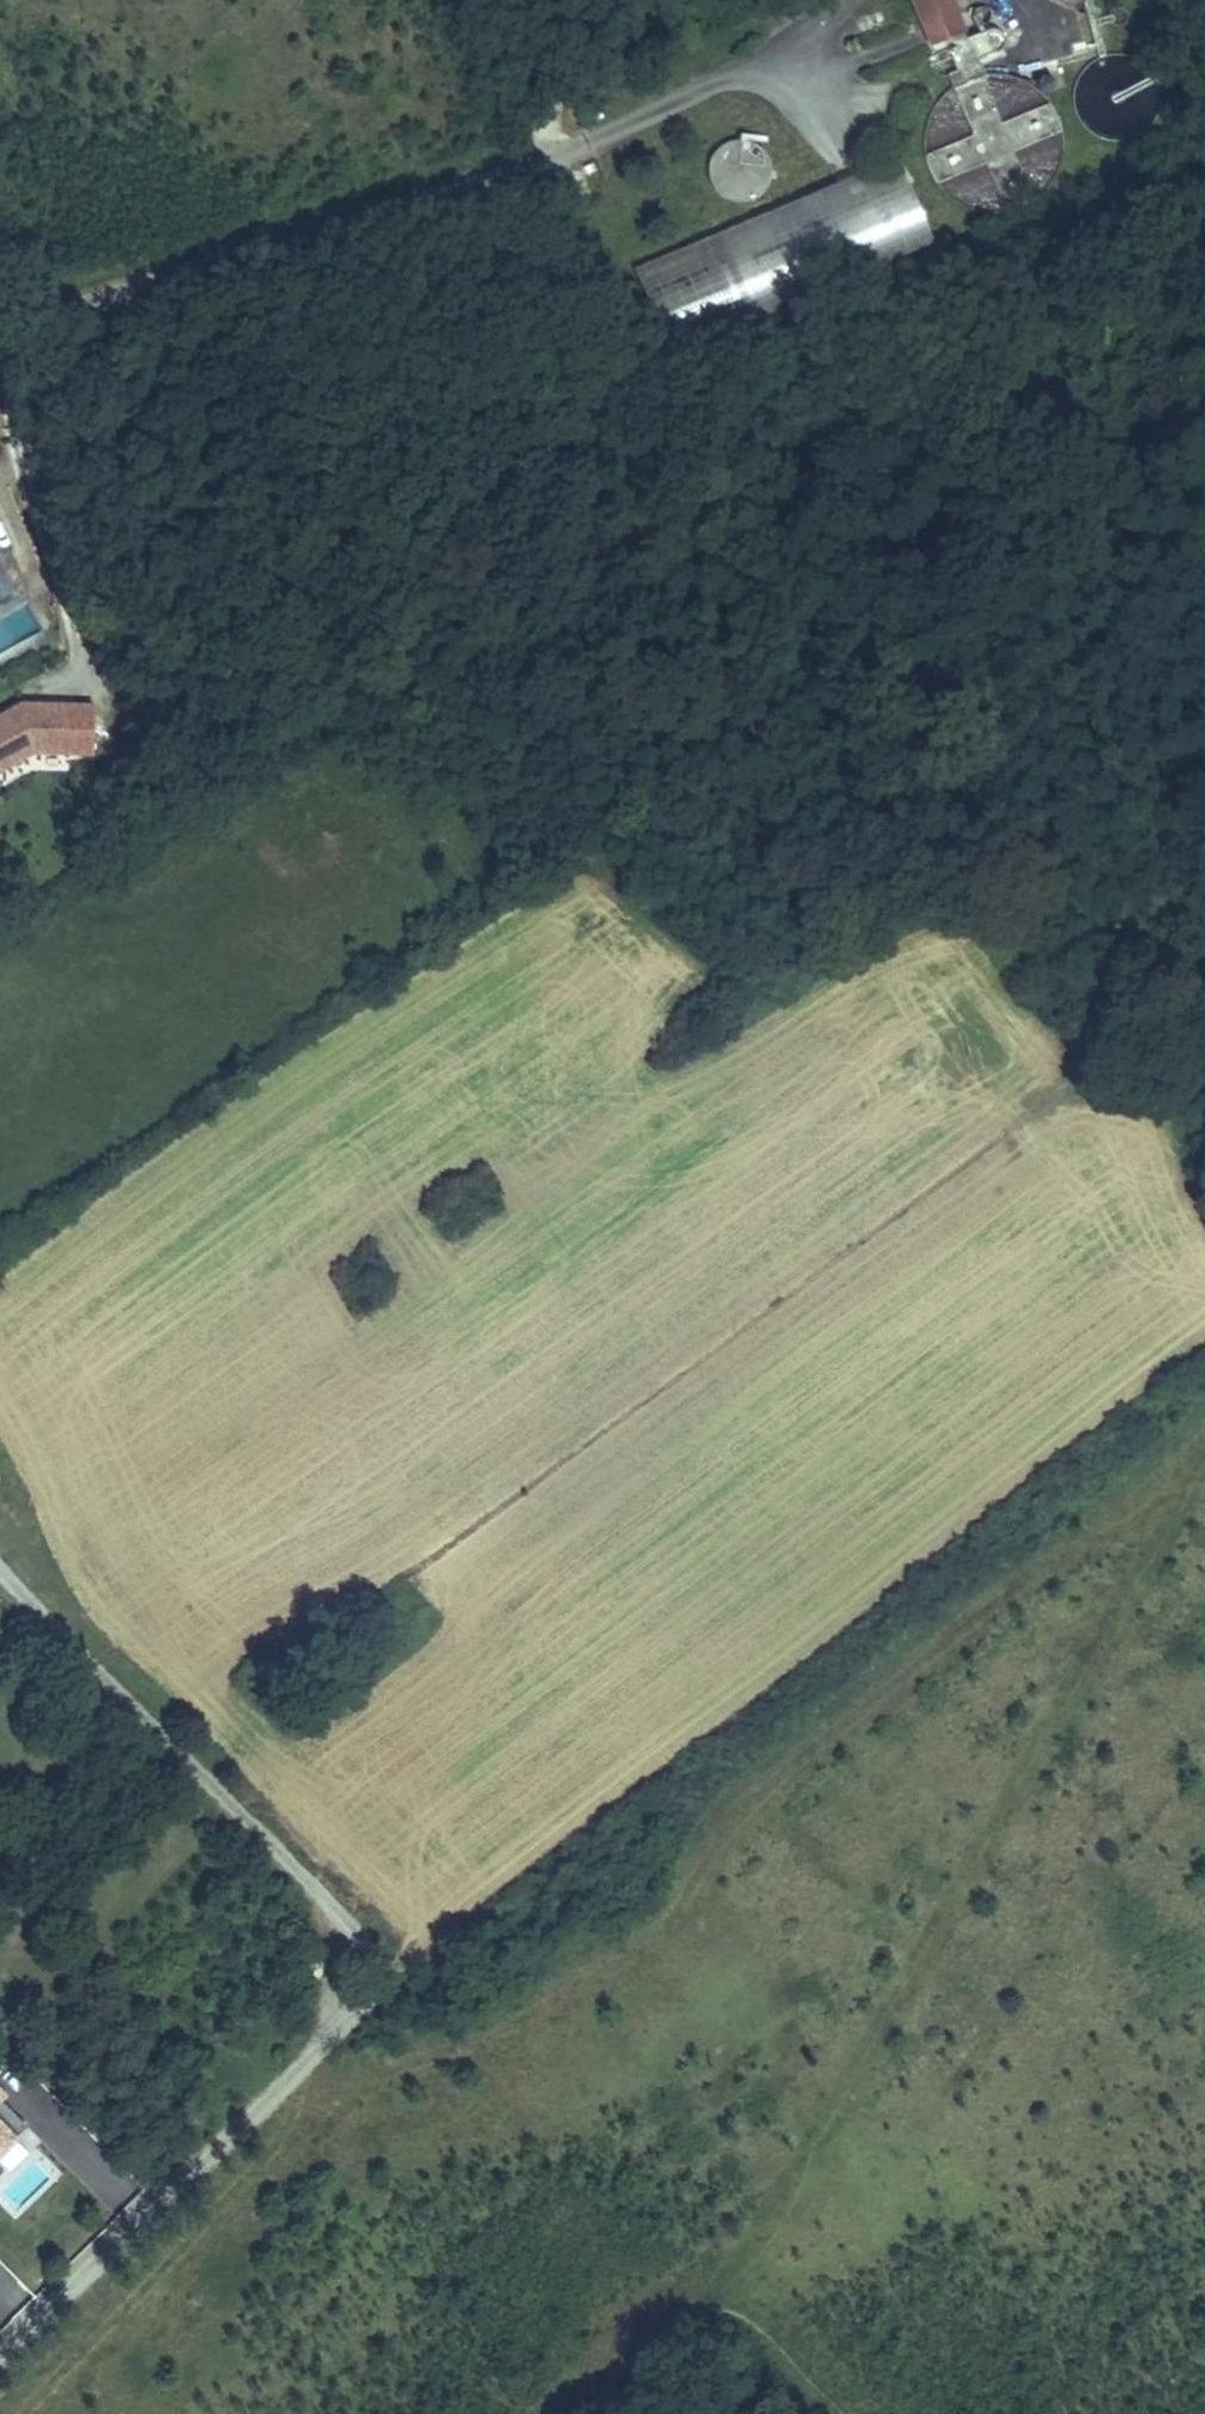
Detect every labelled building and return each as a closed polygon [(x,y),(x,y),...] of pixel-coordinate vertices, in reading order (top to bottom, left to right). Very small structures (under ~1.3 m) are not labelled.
[(950,0),(911,0),(930,45),(963,31),(950,0)] [(1158,81),(1135,56),(1100,56),(1076,80),(1076,114),(1099,138),(1133,138),(1158,115),(1158,81)] [(1002,68),(970,73),(955,81),(940,95),(928,117),(926,147),(938,179),(952,194),(979,207),(1008,208),(1036,196),(1054,178),(1065,150),(1063,119),(1048,91),(1022,73),(1002,68)] [(745,133),(731,134),(720,140),(710,154),(710,177),(722,192),(739,198),(758,192),(767,183),(773,165),(770,152),(760,140),(745,133)] [(931,242),(896,158),(634,268),(670,352),(931,242)] [(596,171),(592,164),(585,167),(588,174),(596,171)] [(0,566),(0,599),(14,591),(0,566)] [(40,630),(25,604),(0,618),(0,652),(40,630)] [(93,765),(96,710),(0,704),(0,760),(93,765)] [(8,2096),(0,2087),(0,2104),(8,2096)] [(26,2146),(0,2120),(0,2172),(26,2146)] [(35,2296),(0,2261),(0,2307),(12,2318),(35,2296)]
